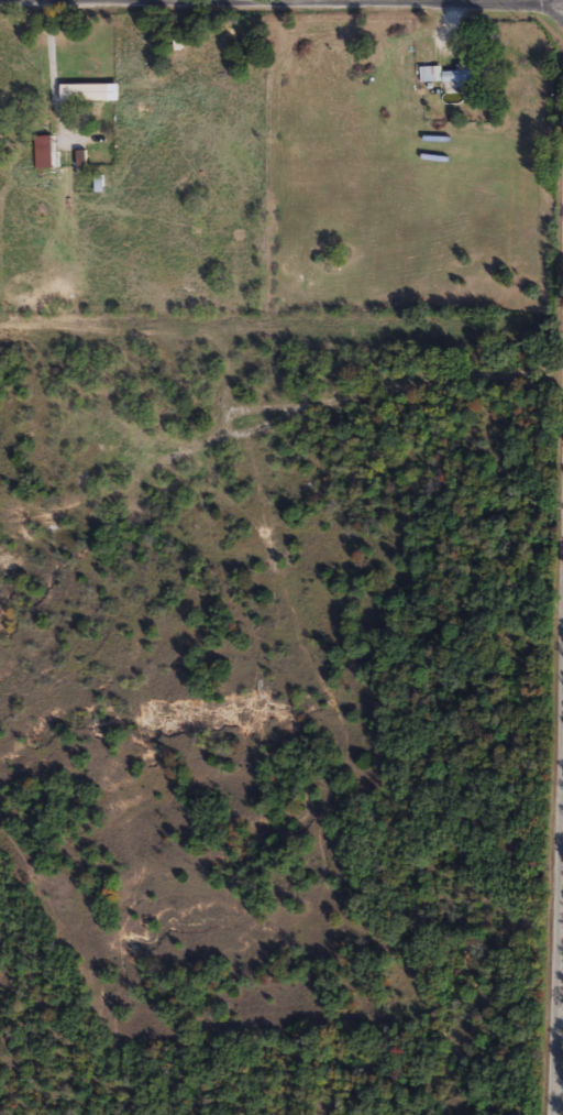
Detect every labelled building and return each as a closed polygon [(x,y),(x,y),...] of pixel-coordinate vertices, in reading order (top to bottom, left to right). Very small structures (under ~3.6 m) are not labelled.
[(440,65),(440,70),(454,70),(454,64),(475,64),(476,81),(418,83),(418,66),(440,65)] [(115,84),(115,101),(58,101),(58,84),(115,84)] [(49,168),(33,168),(33,135),(49,135),(49,168)]
